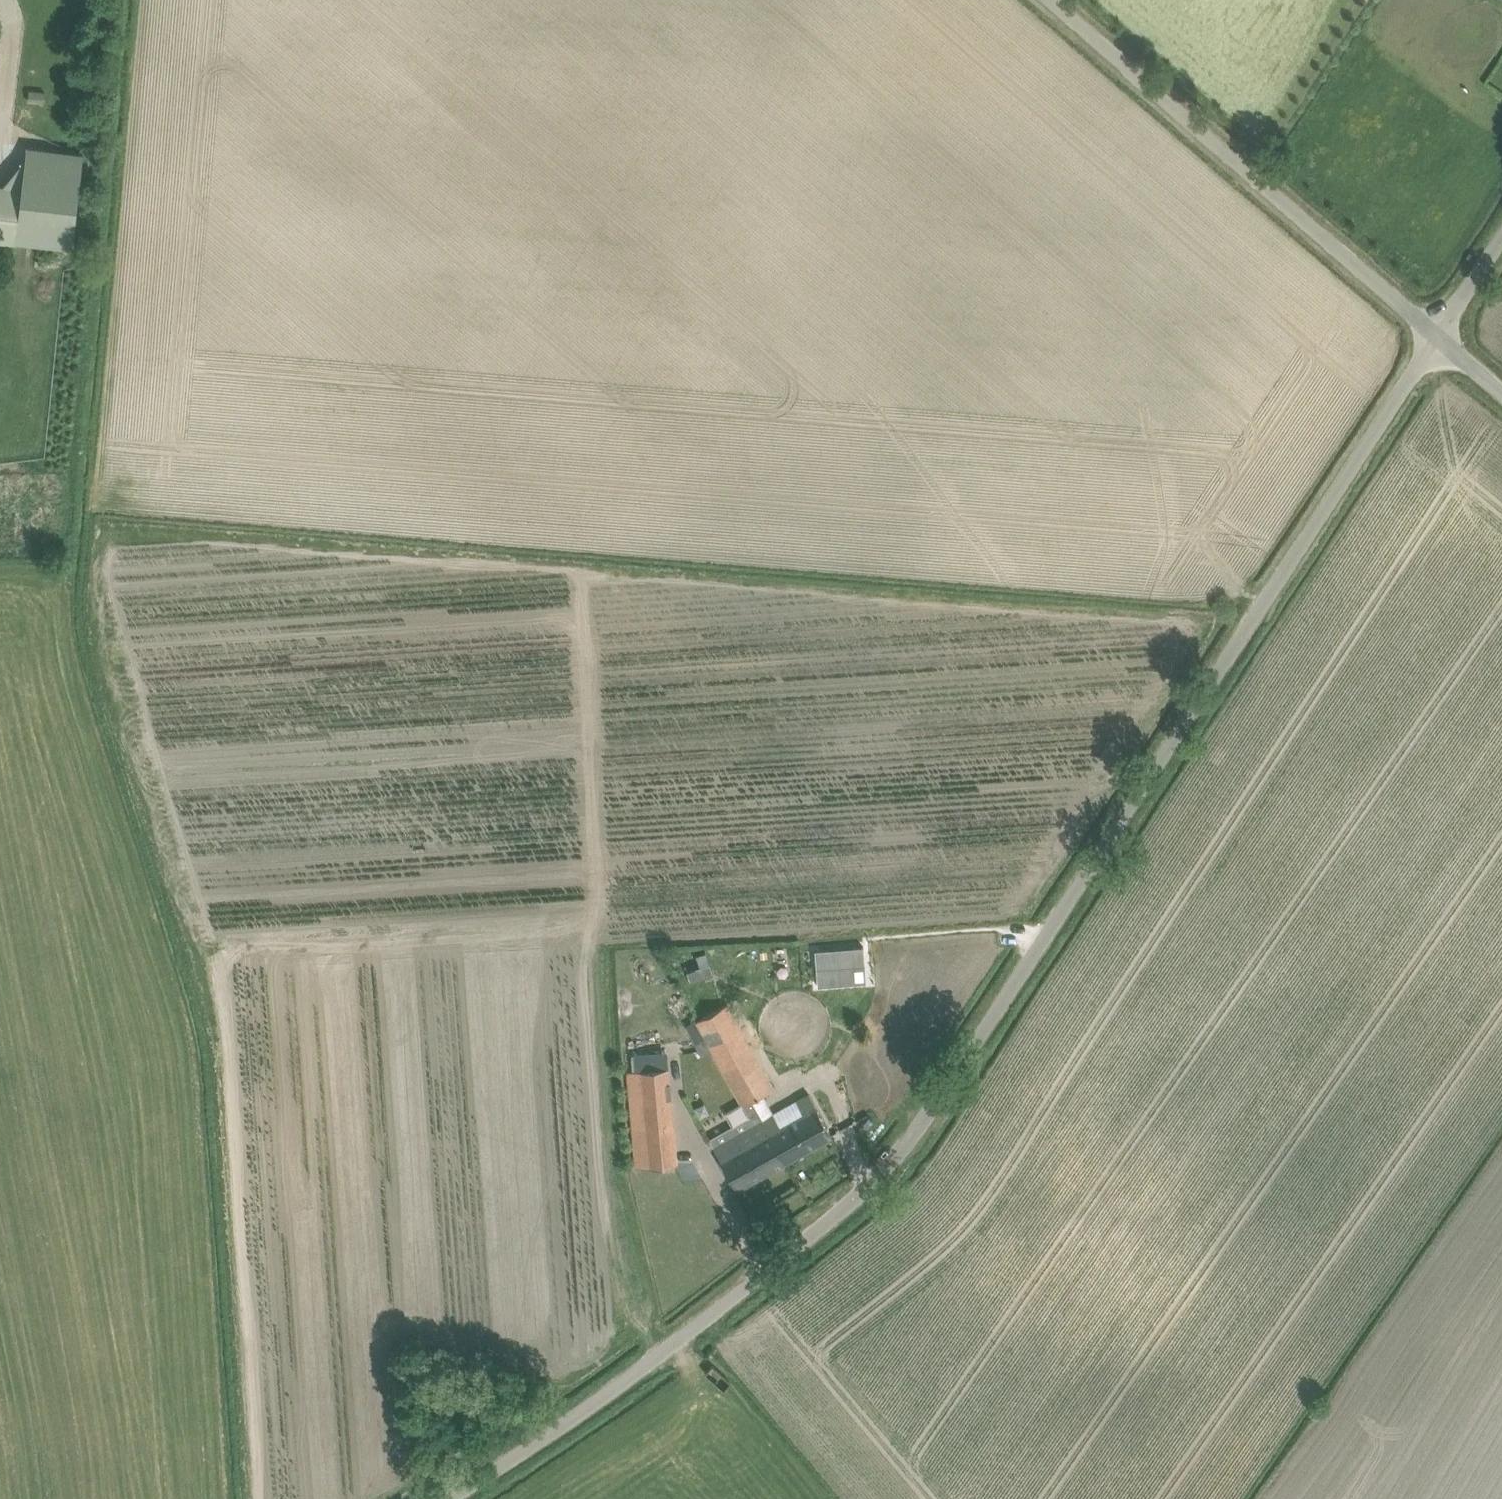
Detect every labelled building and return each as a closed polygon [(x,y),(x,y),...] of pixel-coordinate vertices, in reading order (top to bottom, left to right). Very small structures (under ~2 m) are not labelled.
[(29,91),(28,100),(44,102),(45,92),(29,91)] [(73,251),(79,194),(23,188),(21,188),(0,185),(0,243),(73,251)] [(863,946),(815,950),(817,986),(853,983),(852,965),(865,964),(863,946)] [(696,1020),(743,1104),(773,1088),(726,1004),(696,1020)] [(628,1071),(636,1167),(677,1163),(669,1067),(628,1071)] [(832,1135),(809,1093),(714,1147),(737,1189),(832,1135)]
